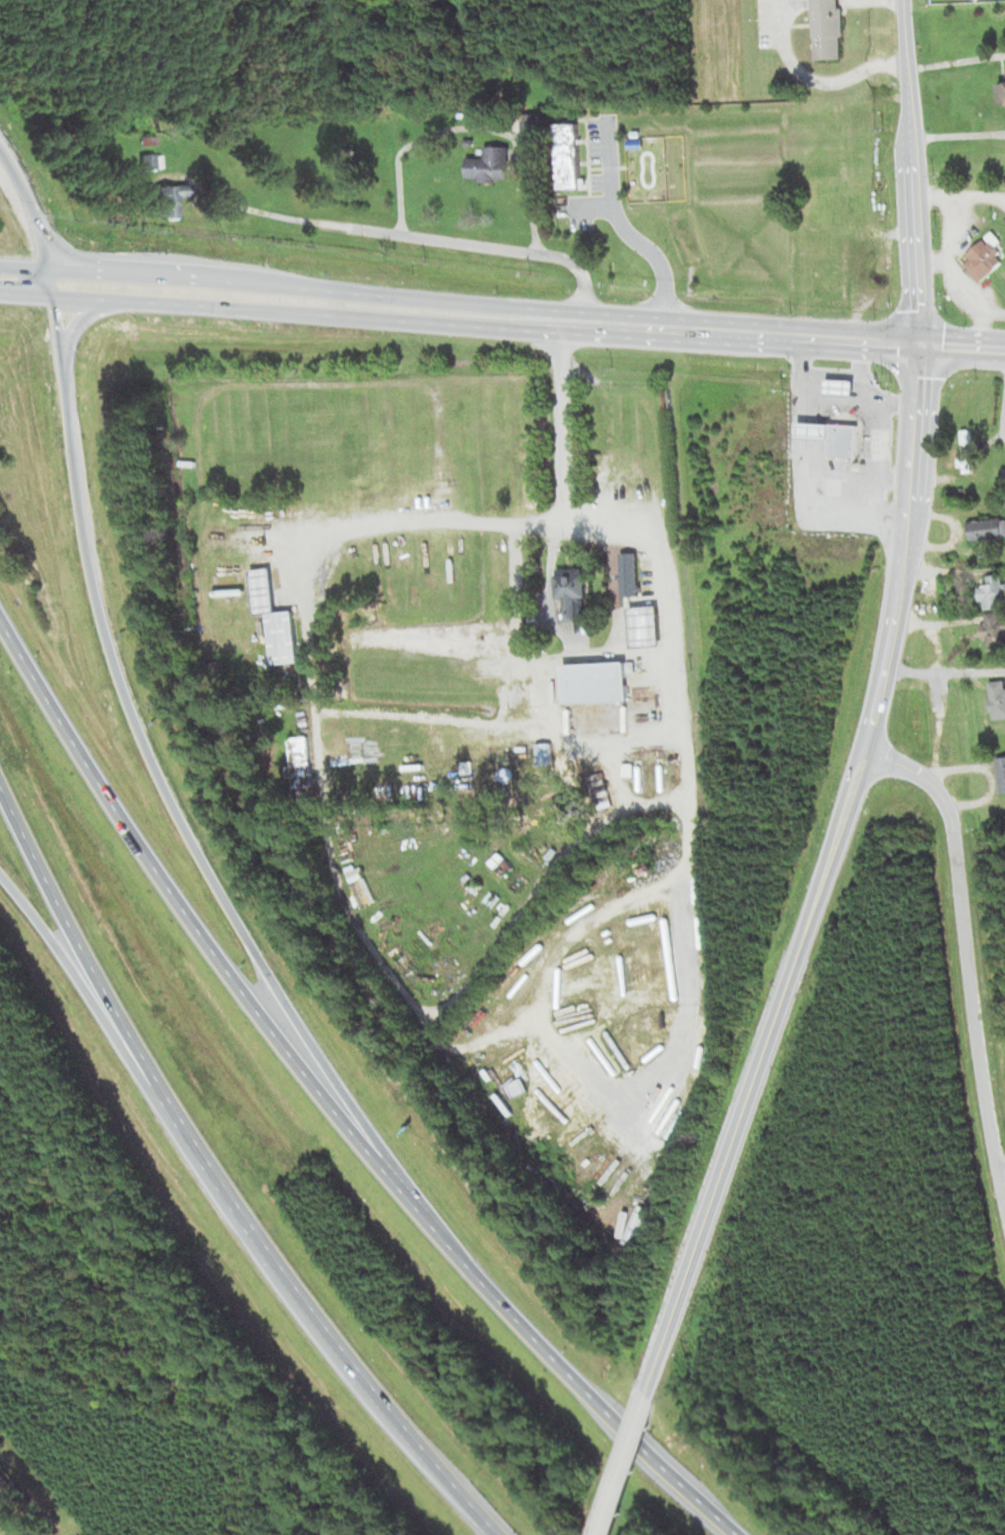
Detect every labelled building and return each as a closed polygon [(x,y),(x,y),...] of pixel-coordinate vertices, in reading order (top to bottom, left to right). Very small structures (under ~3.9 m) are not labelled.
[(813,59),(842,58),(840,0),(811,0),(813,59)] [(865,76),(867,83),(880,78),(877,71),(865,76)] [(457,110),(457,119),(474,119),(474,110),(457,110)] [(557,123),(581,123),(583,190),(558,191),(557,123)] [(484,144),(484,156),(467,156),(466,177),(479,177),(479,184),(497,185),(497,179),(511,180),(510,146),(484,144)] [(140,153),(142,170),(164,169),(163,152),(140,153)] [(158,185),(182,185),(183,218),(159,218),(158,185)] [(1002,255),(1004,258),(1004,262),(994,270),(987,262),(972,277),(961,263),(977,250),(974,244),(984,235),(992,229),(1002,242),(996,247),(1002,255)] [(829,379),(828,394),(855,395),(856,380),(829,379)] [(800,420),(799,437),(828,438),(827,456),(857,457),(859,424),(800,420)] [(958,430),(971,429),(974,470),(964,471),(963,466),(958,466),(957,456),(960,455),(958,430)] [(970,541),(1004,536),(1004,515),(967,521),(970,541)] [(240,552),(252,551),(253,564),(241,565),(240,552)] [(254,571),(272,569),(276,611),(300,609),(306,663),(276,666),(270,613),(258,614),(254,571)] [(557,571),(558,598),(567,599),(567,609),(561,609),(562,619),(581,617),(581,607),(584,606),(584,598),(588,598),(587,570),(557,571)] [(987,575),(1004,573),(1004,601),(1004,606),(986,609),(986,602),(979,602),(977,586),(989,585),(987,575)] [(348,586),(349,593),(359,592),(358,585),(348,586)] [(632,607),(661,605),(664,645),(635,647),(632,607)] [(987,621),(980,624),(982,638),(988,638),(990,650),(1004,648),(1004,610),(985,613),(987,621)] [(563,663),(566,703),(629,700),(627,660),(563,663)] [(993,720),(1004,718),(1004,679),(989,681),(993,720)] [(509,689),(520,688),(521,700),(510,701),(509,689)] [(996,758),(1004,757),(1004,792),(1000,793),(996,758)] [(602,799),(606,807),(617,801),(613,794),(602,799)]
